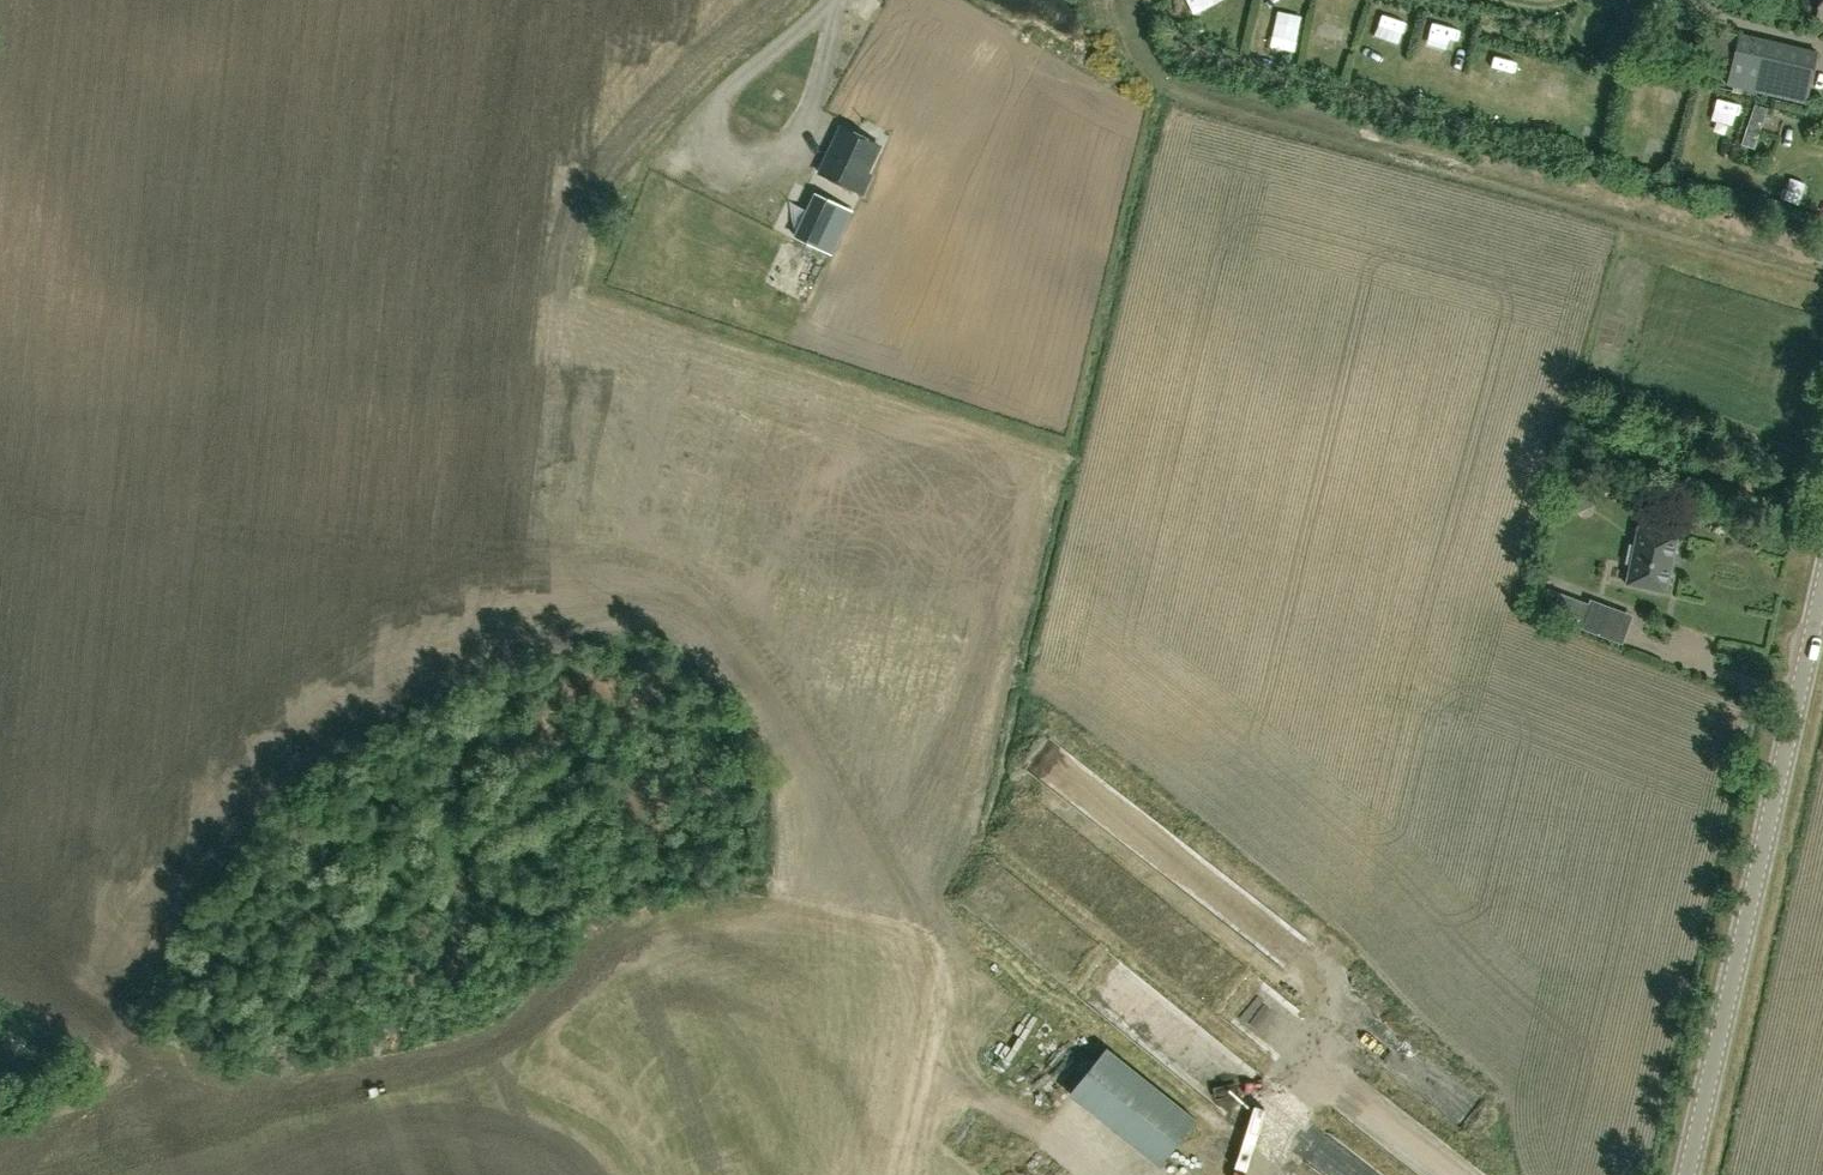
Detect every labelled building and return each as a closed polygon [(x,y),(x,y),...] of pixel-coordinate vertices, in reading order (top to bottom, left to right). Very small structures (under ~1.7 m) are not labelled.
[(1199,16),(1222,7),(1219,0),(1193,0),(1199,16)] [(1300,49),(1304,8),(1289,6),(1284,47),(1300,49)] [(1807,102),(1818,52),(1738,34),(1708,28),(1701,57),(1732,64),(1727,84),(1807,102)] [(1499,53),(1493,78),(1516,84),(1523,59),(1499,53)] [(1750,117),(1741,144),(1754,148),(1767,109),(1754,104),(1750,117)] [(842,128),(821,173),(862,193),(870,174),(866,173),(880,146),(842,128)] [(782,166),(764,199),(803,220),(821,187),(782,166)] [(832,254),(853,211),(818,194),(797,238),(832,254)] [(1579,494),(1587,513),(1599,508),(1592,489),(1579,494)] [(1639,527),(1627,584),(1667,593),(1679,535),(1639,527)] [(1591,604),(1546,587),(1537,611),(1582,627),(1598,634),(1599,632),(1618,638),(1626,616),(1608,610),(1609,607),(1592,601),(1591,604)] [(1160,1167),(1198,1120),(1107,1048),(1069,1095),(1160,1167)]
